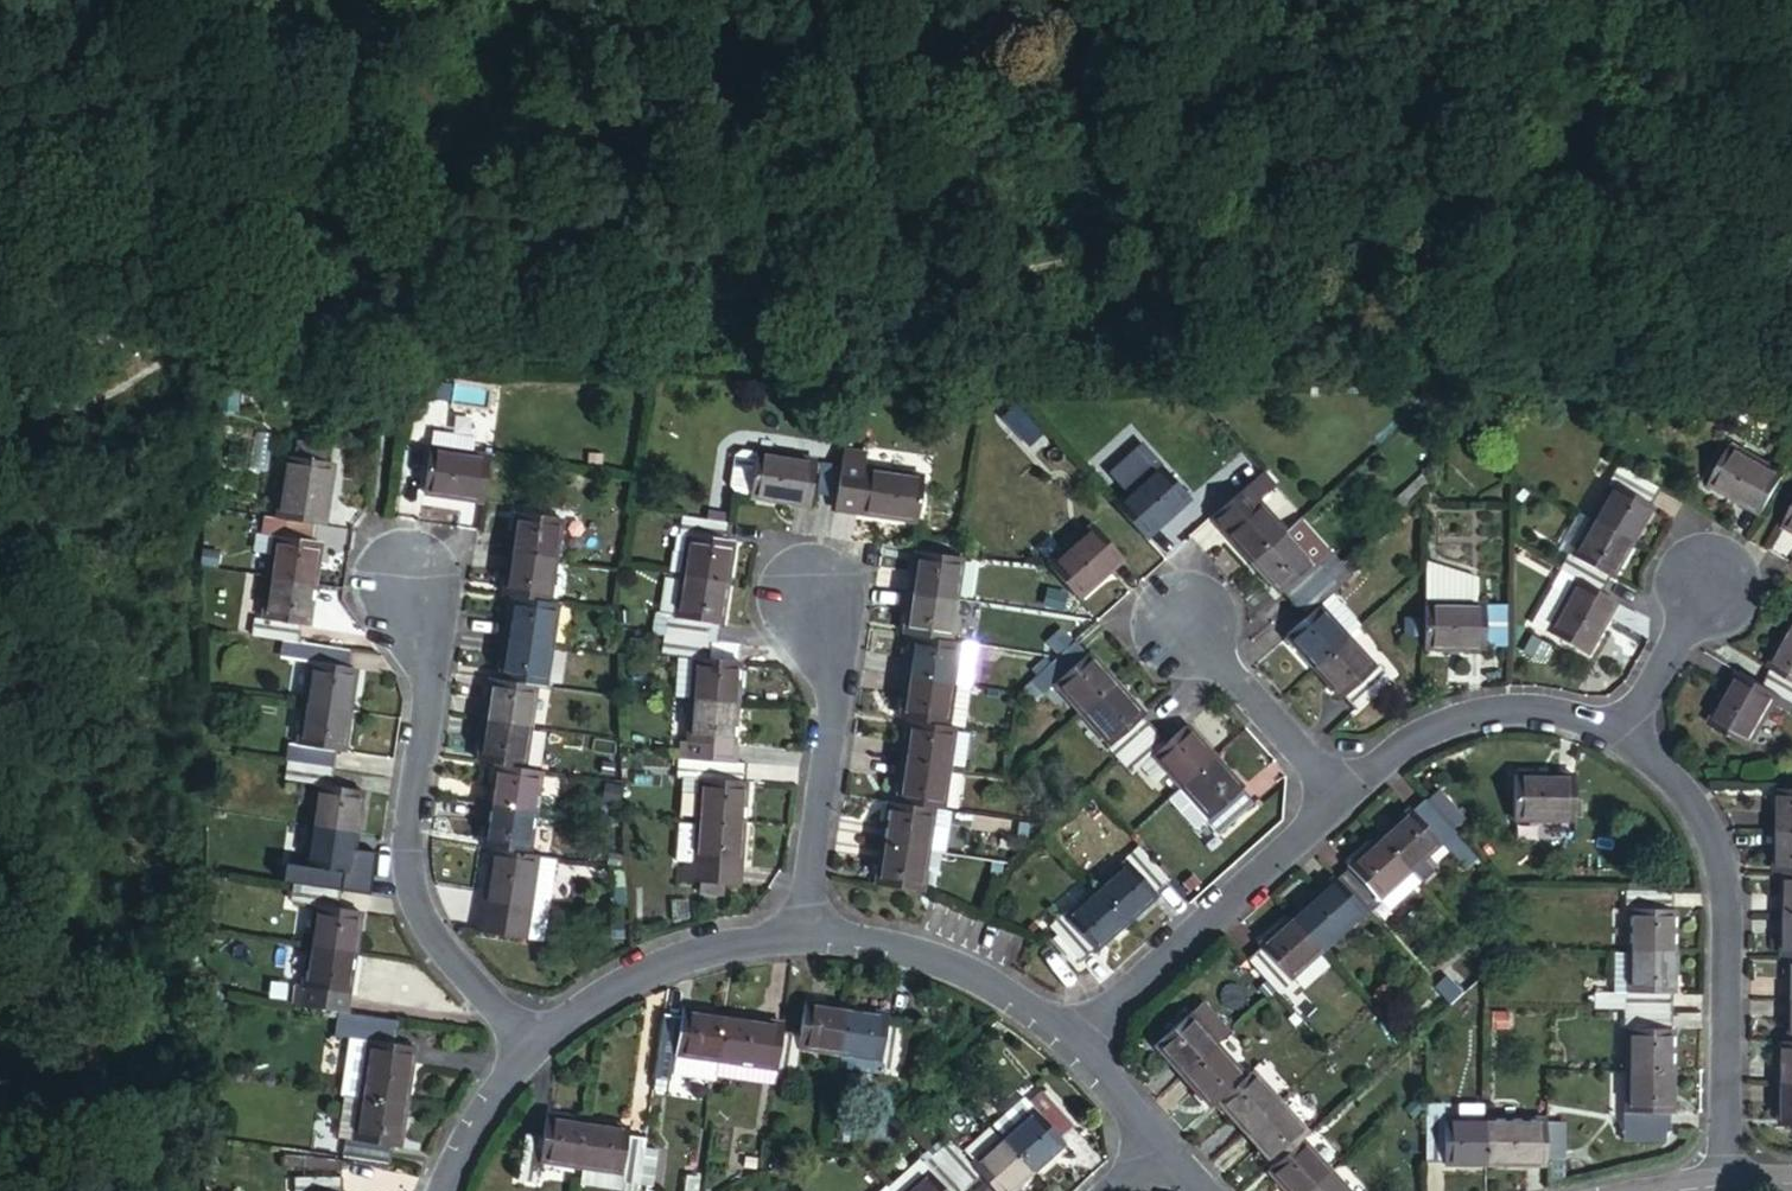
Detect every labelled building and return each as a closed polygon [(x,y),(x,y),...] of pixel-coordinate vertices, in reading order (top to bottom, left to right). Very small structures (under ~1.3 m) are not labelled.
[(1762,517),(1781,482),(1731,454),(1711,490),(1762,517)] [(872,459),(850,456),(842,515),(922,525),(927,484),(870,477),(872,459)] [(423,503),(482,511),(488,469),(428,461),(423,503)] [(1200,495),(1170,461),(1128,498),(1158,532),(1200,495)] [(820,471),(765,464),(760,503),(815,511),(820,471)] [(1656,498),(1604,469),(1595,485),(1611,494),(1610,496),(1612,497),(1647,516),(1656,498)] [(313,536),(320,537),(328,479),(281,472),(273,531),(313,536)] [(1261,510),(1246,494),(1213,523),(1228,540),(1257,513),(1261,510)] [(1593,532),(1629,552),(1648,517),(1647,516),(1612,497),(1593,532)] [(1254,568),(1283,542),(1257,513),(1228,540),(1254,568)] [(1783,530),(1791,535),(1791,513),(1783,530)] [(727,551),(730,530),(684,524),(681,545),(691,547),(727,551)] [(509,564),(551,570),(556,534),(514,528),(509,564)] [(273,531),(265,530),(262,550),(270,551),(310,557),(313,536),(273,531)] [(1612,583),(1629,552),(1593,532),(1576,563),(1610,582),(1612,583)] [(1092,533),(1048,573),(1077,604),(1121,564),(1092,533)] [(1308,570),(1283,542),(1254,568),(1278,596),(1308,570)] [(686,583),(729,589),(734,552),(727,551),(691,547),(686,583)] [(270,551),(265,590),(311,597),(316,557),(310,557),(270,551)] [(1325,555),(1312,566),(1326,582),(1339,570),(1325,555)] [(958,602),(964,562),(917,556),(912,596),(958,602)] [(1573,562),(1561,584),(1567,587),(1584,596),(1598,604),(1610,582),(1576,563),(1573,562)] [(546,609),(551,570),(509,564),(504,604),(512,605),(546,609)] [(1308,570),(1278,596),(1292,612),(1326,582),(1312,566),(1308,570)] [(1326,582),(1292,612),(1307,627),(1317,618),(1340,598),(1326,582)] [(724,625),(729,589),(686,583),(681,619),(717,624),(724,625)] [(1584,596),(1567,587),(1559,602),(1575,611),(1584,596)] [(311,597),(265,590),(260,627),(299,633),(306,634),(311,597)] [(953,644),(958,602),(912,596),(906,638),(915,639),(953,644)] [(1596,664),(1621,617),(1598,604),(1584,596),(1575,611),(1558,644),(1596,664)] [(546,609),(512,605),(506,647),(551,653),(557,611),(546,609)] [(1425,611),(1425,655),(1484,656),(1485,610),(1425,611)] [(714,648),(717,624),(681,619),(672,618),(669,642),(714,648)] [(1313,676),(1344,648),(1317,618),(1307,627),(1286,646),(1313,676)] [(721,649),(724,625),(717,624),(714,648),(721,649)] [(299,633),(260,627),(252,626),(249,648),(296,654),(299,633)] [(953,644),(915,639),(910,682),(953,688),(958,645),(953,644)] [(714,648),(669,642),(666,667),(701,672),(711,673),(714,648)] [(1775,676),(1778,677),(1791,685),(1791,645),(1775,676)] [(545,694),(551,653),(506,647),(500,688),(535,693),(545,694)] [(1369,676),(1344,648),(1313,676),(1339,704),(1342,701),(1369,676)] [(1088,668),(1073,652),(1039,683),(1053,699),(1059,694),(1088,668)] [(350,682),(352,662),(306,656),(303,675),(312,676),(350,682)] [(1085,723),(1118,694),(1092,665),(1088,668),(1059,694),(1085,723)] [(697,707),(735,712),(740,677),(711,673),(701,672),(697,707)] [(1369,676),(1342,701),(1355,716),(1388,687),(1375,672),(1369,676)] [(306,716),(347,722),(353,682),(350,682),(312,676),(306,716)] [(1778,677),(1768,697),(1774,701),(1791,711),(1791,685),(1778,677)] [(1768,697),(1736,680),(1707,733),(1746,753),(1774,701),(1768,697)] [(904,725),(916,727),(947,731),(953,688),(910,682),(904,725)] [(535,693),(500,688),(489,687),(484,729),(529,736),(535,693)] [(1141,719),(1118,694),(1085,723),(1108,748),(1138,722),(1141,719)] [(731,747),(735,712),(697,707),(692,742),(724,746),(731,747)] [(342,759),(347,722),(306,716),(300,752),(337,758),(342,759)] [(1119,772),(1155,740),(1138,722),(1108,748),(1102,754),(1119,772)] [(916,727),(911,767),(953,773),(958,732),(947,731),(916,727)] [(523,777),(529,736),(484,729),(478,770),(495,773),(523,777)] [(724,746),(692,742),(680,740),(677,764),(721,770),(724,746)] [(1170,757),(1155,740),(1119,772),(1134,789),(1156,770),(1170,757)] [(1170,757),(1156,770),(1181,797),(1212,768),(1188,741),(1170,757)] [(337,758),(300,752),(293,751),(290,774),(333,780),(337,758)] [(721,770),(677,764),(675,783),(686,785),(719,789),(721,770)] [(953,773),(911,767),(905,807),(935,811),(948,813),(953,773)] [(1241,800),(1212,768),(1181,797),(1209,828),(1239,801),(1241,800)] [(749,793),(751,774),(721,770),(719,789),(749,793)] [(523,777),(495,773),(489,815),(531,821),(537,779),(523,777)] [(333,780),(290,774),(287,792),(317,796),(330,798),(333,780)] [(719,789),(686,785),(681,823),(703,826),(703,829),(744,834),(749,793),(719,789)] [(1584,788),(1528,787),(1528,827),(1583,828),(1584,788)] [(330,798),(317,796),(311,836),(354,842),(360,803),(330,798)] [(1252,816),(1239,801),(1209,828),(1204,832),(1217,847),(1252,816)] [(935,811),(905,807),(894,806),(888,847),(930,853),(935,811)] [(1460,844),(1430,810),(1411,827),(1437,855),(1442,860),(1460,844)] [(526,861),(531,821),(489,815),(484,855),(494,857),(526,861)] [(1408,823),(1381,847),(1410,879),(1437,855),(1411,827),(1408,823)] [(733,872),(698,867),(703,831),(680,829),(675,866),(687,867),(684,885),(731,891),(733,872)] [(744,834),(703,829),(703,831),(698,867),(733,872),(739,873),(744,834)] [(750,874),(755,835),(744,834),(739,873),(750,874)] [(348,881),(354,842),(311,836),(305,875),(341,880),(348,881)] [(1460,844),(1442,860),(1464,885),(1482,869),(1460,844)] [(925,892),(930,853),(888,847),(883,887),(925,892)] [(1410,879),(1381,847),(1350,875),(1353,879),(1378,907),(1410,879)] [(1169,887),(1138,853),(1123,866),(1129,872),(1154,900),(1169,887)] [(526,861),(494,857),(482,940),(541,948),(552,865),(526,861)] [(1099,898),(1127,930),(1157,904),(1154,900),(1129,872),(1099,898)] [(341,880),(305,875),(294,873),(291,894),(338,901),(341,880)] [(1378,907),(1353,879),(1341,890),(1366,918),(1372,924),(1384,913),(1378,907)] [(1341,890),(1338,887),(1293,927),(1322,958),(1366,918),(1341,890)] [(338,901),(291,894),(288,918),(323,923),(335,925),(338,901)] [(1668,917),(1668,896),(1626,895),(1625,916),(1631,916),(1668,917)] [(1098,955),(1127,930),(1099,898),(1070,924),(1096,952),(1098,955)] [(1630,954),(1673,955),(1674,917),(1668,917),(1631,916),(1630,954)] [(1096,952),(1070,924),(1066,919),(1050,933),(1056,940),(1079,967),(1096,952)] [(335,925),(323,923),(318,958),(358,964),(363,929),(335,925)] [(1322,958),(1293,927),(1261,955),(1265,959),(1290,987),(1322,958)] [(1672,995),(1673,955),(1630,954),(1629,994),(1668,995),(1672,995)] [(352,1003),(358,964),(318,958),(312,997),(346,1002),(352,1003)] [(1265,959),(1252,970),(1282,1004),(1295,993),(1290,987),(1265,959)] [(1668,995),(1629,994),(1624,994),(1624,1015),(1667,1016),(1668,995)] [(346,1002),(312,997),(304,996),(301,1017),(343,1023),(346,1002)] [(846,1055),(852,1014),(815,1009),(811,1038),(810,1050),(846,1055)] [(892,1020),(852,1014),(846,1055),(886,1060),(891,1027),(892,1020)] [(723,1066),(729,1021),(688,1015),(687,1023),(681,1060),(723,1066)] [(1667,1016),(1624,1015),(1623,1037),(1629,1037),(1667,1038),(1667,1016)] [(1207,1016),(1194,1027),(1204,1038),(1217,1026),(1207,1016)] [(679,1079),(681,1060),(687,1023),(670,1021),(661,1084),(678,1086),(679,1079)] [(789,1034),(790,1029),(729,1021),(723,1066),(784,1074),(789,1034)] [(1162,1056),(1187,1083),(1219,1054),(1217,1052),(1230,1040),(1217,1026),(1204,1038),(1194,1027),(1162,1056)] [(891,1027),(886,1060),(884,1073),(904,1076),(910,1030),(891,1027)] [(784,1074),(783,1080),(805,1083),(810,1050),(811,1038),(789,1034),(784,1074)] [(1667,1038),(1629,1037),(1628,1075),(1670,1076),(1671,1038),(1667,1038)] [(368,1110),(409,1116),(418,1059),(377,1053),(368,1110)] [(1219,1054),(1187,1083),(1215,1114),(1221,1109),(1247,1086),(1219,1054)] [(723,1066),(681,1060),(679,1079),(720,1085),(723,1066)] [(1669,1115),(1670,1076),(1628,1075),(1627,1114),(1665,1115),(1669,1115)] [(1221,1109),(1248,1138),(1280,1109),(1253,1080),(1247,1086),(1221,1109)] [(1036,1123),(1059,1148),(1072,1137),(1040,1101),(1027,1113),(1036,1123)] [(1024,1109),(996,1134),(1008,1147),(1036,1123),(1027,1113),(1024,1109)] [(1302,1147),(1309,1141),(1280,1109),(1248,1138),(1276,1170),(1302,1147)] [(368,1110),(363,1148),(395,1153),(403,1154),(409,1116),(368,1110)] [(587,1157),(593,1115),(554,1110),(551,1131),(548,1151),(587,1157)] [(1664,1137),(1665,1115),(1627,1114),(1622,1114),(1621,1136),(1664,1137)] [(632,1121),(593,1115),(587,1157),(626,1162),(631,1128),(632,1121)] [(1426,1117),(1426,1161),(1446,1161),(1446,1125),(1446,1117),(1426,1117)] [(1008,1147),(1035,1177),(1063,1153),(1059,1148),(1036,1123),(1008,1147)] [(1446,1167),(1485,1167),(1485,1125),(1446,1125),(1446,1161),(1446,1167)] [(1485,1125),(1485,1167),(1545,1167),(1545,1125),(1485,1125)] [(545,1172),(548,1151),(551,1131),(532,1128),(526,1169),(545,1172)] [(625,1172),(648,1176),(654,1132),(631,1128),(626,1162),(625,1172)] [(936,1160),(964,1190),(975,1190),(988,1180),(981,1172),(955,1143),(936,1160)] [(347,1168),(392,1175),(395,1153),(363,1148),(351,1146),(347,1168)] [(1035,1177),(1008,1147),(981,1172),(988,1180),(998,1190),(1020,1190),(1035,1177)] [(1271,1175),(1285,1190),(1318,1190),(1331,1180),(1302,1147),(1276,1170),(1271,1175)] [(936,1160),(920,1174),(931,1185),(936,1190),(964,1190),(936,1160)] [(1339,1172),(1331,1180),(1341,1190),(1356,1190),(1339,1172)] [(1318,1190),(1341,1190),(1331,1180),(1318,1190)]
